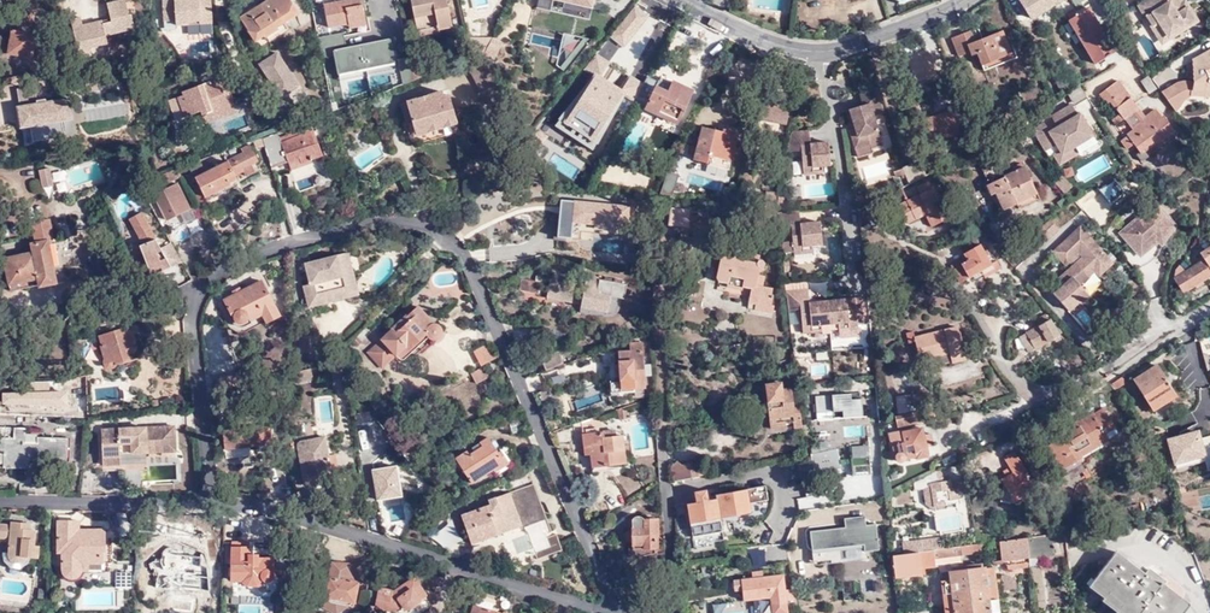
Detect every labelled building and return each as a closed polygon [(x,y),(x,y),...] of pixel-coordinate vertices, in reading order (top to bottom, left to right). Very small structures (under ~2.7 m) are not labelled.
[(216,17),(212,0),(184,0),(164,5),(169,27),(180,24),(181,29),(193,26),(193,22),(216,17)] [(277,29),(276,27),(284,22),(269,0),(268,0),(240,17),(261,50),(271,44),(265,36),(277,29)] [(328,27),(347,23),(365,20),(360,0),(349,0),(323,5),(328,27)] [(441,23),(453,21),(449,0),(411,0),(419,37),(432,34),(431,32),(430,26),(441,23)] [(1018,1),(1023,12),(1027,10),(1031,18),(1063,0),(1020,0),(1018,1)] [(1102,31),(1089,9),(1086,11),(1082,4),(1087,1),(1086,0),(1072,0),(1080,14),(1069,20),(1096,65),(1116,54),(1104,34),(1107,33),(1104,29),(1102,31)] [(1182,24),(1183,26),(1194,20),(1186,7),(1176,13),(1169,1),(1156,9),(1162,18),(1152,23),(1161,39),(1172,33),(1171,31),(1182,24)] [(635,4),(610,36),(623,47),(648,15),(635,4)] [(217,21),(216,17),(193,22),(193,26),(217,21)] [(81,18),(72,20),(81,59),(92,56),(90,49),(108,45),(102,22),(83,27),(81,18)] [(366,25),(365,20),(347,23),(349,29),(366,25)] [(441,23),(430,26),(431,32),(442,30),(441,23)] [(1171,31),(1172,33),(1183,26),(1182,24),(1171,31)] [(530,42),(566,71),(588,43),(569,28),(556,45),(539,31),(530,42)] [(343,31),(330,34),(334,47),(347,43),(343,31)] [(8,54),(32,56),(33,34),(10,32),(9,40),(8,54)] [(974,42),(972,36),(971,33),(951,40),(958,58),(969,54),(971,58),(977,55),(983,73),(1002,66),(1000,60),(1011,56),(1003,33),(982,40),(974,42)] [(391,37),(333,47),(337,71),(396,62),(391,37)] [(492,38),(468,39),(472,59),(483,54),(492,38)] [(503,44),(494,39),(486,57),(494,61),(503,44)] [(927,48),(905,54),(912,77),(933,71),(927,48)] [(281,49),(258,60),(278,104),(302,93),(281,49)] [(1190,96),(1191,97),(1199,97),(1206,97),(1209,96),(1209,52),(1194,62),(1190,96)] [(593,75),(565,120),(595,140),(623,96),(632,101),(642,84),(629,75),(623,87),(605,76),(611,63),(597,54),(584,69),(593,75)] [(402,70),(398,71),(403,84),(420,78),(416,67),(406,70),(404,67),(402,68),(402,70)] [(664,74),(659,85),(667,89),(673,78),(664,74)] [(662,107),(681,115),(694,87),(673,78),(667,89),(659,85),(657,84),(646,107),(659,113),(662,107)] [(201,115),(233,103),(228,88),(223,89),(220,81),(204,87),(202,84),(182,91),(183,95),(168,101),(176,120),(199,112),(200,111),(201,115)] [(1159,142),(1173,133),(1163,118),(1161,119),(1156,111),(1145,119),(1140,122),(1133,113),(1138,109),(1118,81),(1101,94),(1108,104),(1112,102),(1120,115),(1112,120),(1116,125),(1122,121),(1132,134),(1128,136),(1139,152),(1139,153),(1158,140),(1159,142)] [(16,87),(20,127),(31,126),(33,140),(65,137),(63,119),(72,118),(70,95),(37,98),(36,85),(16,87)] [(1073,108),(1085,101),(1078,89),(1066,96),(1073,108)] [(407,130),(408,130),(410,137),(412,140),(414,142),(417,143),(418,143),(408,107),(429,100),(427,95),(400,104),(407,130)] [(447,95),(429,100),(408,107),(418,143),(458,132),(447,95)] [(783,100),(760,95),(755,114),(779,119),(783,100)] [(871,102),(844,109),(848,129),(847,129),(851,149),(870,145),(869,142),(879,140),(871,102)] [(237,114),(233,103),(201,115),(200,111),(199,112),(204,126),(237,114)] [(515,117),(510,107),(499,112),(504,123),(515,117)] [(1044,155),(1056,148),(1059,154),(1061,157),(1092,140),(1078,118),(1076,120),(1069,109),(1051,120),(1057,131),(1048,136),(1042,126),(1031,133),(1044,155)] [(1140,122),(1145,119),(1138,109),(1133,113),(1140,122)] [(285,131),(287,136),(300,132),(298,127),(285,131)] [(312,127),(307,129),(317,159),(322,157),(312,127)] [(301,161),(312,157),(313,161),(317,159),(307,129),(300,132),(287,136),(264,144),(271,167),(287,161),(291,172),(304,169),(301,161)] [(723,135),(702,130),(695,162),(707,166),(709,157),(731,162),(738,135),(724,132),(723,135)] [(808,131),(791,131),(787,150),(799,150),(801,173),(810,173),(810,167),(828,166),(826,141),(809,142),(808,131)] [(1065,163),(1095,145),(1092,140),(1061,157),(1065,163)] [(1126,140),(1119,145),(1125,153),(1132,148),(1126,140)] [(201,189),(205,197),(230,185),(227,179),(243,171),(245,174),(254,170),(251,163),(256,161),(250,147),(241,150),(245,156),(209,173),(207,170),(205,172),(202,166),(191,172),(192,174),(187,177),(190,183),(197,180),(201,189)] [(1001,169),(993,153),(977,160),(985,177),(1001,169)] [(1061,157),(1059,154),(1052,158),(1058,167),(1065,163),(1061,157)] [(312,157),(301,161),(304,169),(314,165),(313,161),(312,157)] [(901,169),(906,185),(923,176),(918,162),(901,169)] [(1024,168),(988,186),(1000,212),(1017,205),(1016,203),(1036,194),(1024,168)] [(50,169),(38,171),(42,190),(45,189),(54,187),(50,169)] [(667,176),(662,192),(671,194),(677,179),(667,176)] [(1061,179),(1055,184),(1065,195),(1071,190),(1061,179)] [(1118,179),(1100,186),(1107,203),(1124,195),(1118,179)] [(916,188),(919,196),(897,206),(906,224),(925,214),(930,226),(948,218),(942,206),(939,207),(927,183),(916,188)] [(1063,197),(1065,195),(1055,184),(1052,186),(1063,197)] [(167,221),(190,209),(179,189),(174,192),(171,187),(154,196),(167,221)] [(207,201),(205,197),(201,189),(195,192),(201,205),(207,201)] [(1179,226),(1150,195),(1129,215),(1132,218),(1117,232),(1143,260),(1179,226)] [(1139,202),(1132,197),(1126,207),(1132,211),(1139,202)] [(710,201),(699,200),(698,218),(708,219),(710,201)] [(567,205),(552,201),(547,217),(563,221),(567,205)] [(773,218),(779,218),(778,212),(777,203),(765,202),(763,217),(765,217),(765,219),(773,220),(773,218)] [(691,212),(670,210),(669,226),(689,228),(691,212)] [(797,210),(778,212),(779,218),(780,230),(789,229),(791,254),(811,253),(810,245),(820,244),(817,221),(798,222),(797,210)] [(166,262),(161,250),(141,214),(128,221),(140,246),(138,247),(147,270),(166,262)] [(39,276),(41,284),(41,285),(57,282),(48,240),(54,239),(50,219),(33,223),(36,237),(33,237),(34,244),(33,244),(34,253),(6,259),(13,291),(21,289),(21,287),(19,280),(39,276)] [(979,272),(982,275),(984,274),(986,278),(1002,270),(997,260),(993,262),(987,252),(990,249),(981,233),(969,240),(973,249),(964,253),(968,262),(961,266),(959,261),(952,265),(955,269),(953,271),(959,283),(973,276),(979,272)] [(1080,285),(1096,272),(1110,260),(1098,245),(1097,245),(1091,238),(1078,248),(1070,238),(1058,248),(1072,265),(1086,253),(1087,255),(1076,264),(1081,269),(1072,277),(1073,278),(1054,294),(1069,311),(1088,295),(1080,285)] [(828,261),(840,261),(839,240),(828,240),(828,261)] [(161,250),(166,262),(147,270),(149,277),(181,265),(171,245),(161,250)] [(1204,260),(1182,273),(1184,277),(1176,281),(1183,293),(1209,276),(1209,246),(1200,253),(1204,260)] [(206,254),(214,269),(222,265),(214,250),(206,254)] [(347,293),(337,295),(339,301),(359,296),(349,253),(338,255),(347,293)] [(347,293),(338,255),(304,264),(309,284),(302,286),(308,308),(339,301),(337,295),(347,293)] [(728,291),(726,300),(742,303),(744,294),(752,296),(749,310),(755,311),(754,318),(772,322),(774,315),(772,315),(774,305),(772,304),(773,296),(763,294),(765,284),(759,283),(760,276),(764,277),(765,275),(766,272),(765,270),(763,269),(761,268),(762,265),(752,263),(751,266),(726,261),(722,264),(718,285),(719,289),(728,291)] [(1080,285),(1088,295),(1095,289),(1091,285),(1101,277),(1096,272),(1080,285)] [(1182,273),(1175,278),(1176,281),(1184,277),(1182,273)] [(39,276),(19,280),(21,287),(41,284),(39,276)] [(520,278),(517,291),(538,295),(541,283),(520,278)] [(785,283),(786,290),(788,309),(800,308),(802,332),(856,326),(853,297),(808,302),(806,281),(785,283)] [(262,315),(265,323),(279,317),(262,282),(242,291),(239,286),(221,295),(223,300),(233,320),(234,321),(236,323),(239,324),(242,324),(245,324),(262,315)] [(575,291),(570,289),(550,285),(546,299),(580,306),(584,294),(575,292),(575,291)] [(233,320),(223,300),(215,304),(229,330),(232,332),(235,333),(239,334),(243,333),(265,323),(262,315),(245,324),(242,324),(239,324),(236,323),(234,321),(233,320)] [(1177,307),(1182,315),(1192,309),(1187,301),(1177,307)] [(432,334),(434,335),(435,335),(438,335),(440,334),(442,333),(443,330),(443,328),(443,326),(442,324),(441,323),(439,322),(437,321),(435,321),(420,304),(409,314),(412,317),(398,330),(394,327),(369,350),(383,365),(396,354),(398,352),(401,354),(429,330),(430,332),(432,334)] [(1182,315),(1177,307),(1171,310),(1172,311),(1176,319),(1182,315)] [(1035,320),(1039,326),(1025,333),(1034,348),(1058,336),(1049,320),(1048,321),(1044,315),(1035,320)] [(221,325),(205,326),(211,373),(237,370),(233,335),(222,336),(221,325)] [(128,327),(100,335),(103,344),(101,345),(105,357),(105,363),(105,365),(106,367),(108,368),(110,368),(112,368),(113,367),(114,365),(115,363),(117,363),(118,366),(137,361),(136,357),(137,357),(140,355),(141,353),(142,350),(142,347),(139,338),(133,340),(131,330),(129,331),(128,327)] [(949,354),(951,363),(965,360),(961,347),(963,346),(960,333),(958,334),(957,328),(913,338),(913,333),(907,334),(909,344),(915,343),(920,361),(949,354)] [(309,336),(292,336),(292,353),(309,353),(309,336)] [(482,365),(500,357),(493,341),(474,350),(482,365)] [(643,349),(627,349),(627,356),(619,357),(620,368),(617,368),(616,371),(616,379),(618,382),(620,382),(621,397),(630,397),(630,394),(645,393),(643,361),(647,361),(647,353),(643,353),(643,349)] [(546,368),(562,364),(560,356),(544,359),(546,368)] [(1195,375),(1208,372),(1204,359),(1192,361),(1195,375)] [(330,379),(343,376),(340,362),(327,365),(330,379)] [(1141,371),(1131,378),(1152,410),(1175,396),(1156,366),(1143,374),(1141,371)] [(491,381),(484,367),(470,373),(477,388),(491,381)] [(312,380),(310,369),(292,373),(295,384),(312,380)] [(549,375),(553,384),(567,379),(564,370),(549,375)] [(531,393),(547,386),(541,373),(525,379),(531,393)] [(1113,385),(1118,394),(1123,391),(1122,389),(1128,384),(1122,376),(1112,383),(1113,385)] [(835,391),(834,383),(814,386),(815,394),(835,391)] [(768,392),(768,404),(770,435),(785,434),(784,430),(793,429),(792,414),(798,413),(797,406),(799,405),(798,394),(794,394),(794,400),(791,401),(792,406),(784,407),(783,403),(786,403),(785,391),(768,392)] [(896,396),(897,412),(915,411),(913,394),(896,396)] [(315,395),(315,424),(334,424),(334,396),(315,395)] [(917,412),(893,419),(895,423),(897,430),(934,420),(930,403),(916,406),(917,412)] [(1106,433),(1116,428),(1113,422),(1104,407),(1094,413),(1093,411),(1064,429),(1080,457),(1110,439),(1106,433)] [(622,425),(621,413),(612,416),(613,426),(622,425)] [(857,449),(852,450),(856,471),(879,466),(880,465),(872,421),(869,421),(868,415),(854,417),(855,423),(845,425),(846,432),(847,432),(854,431),(857,449)] [(1119,418),(1113,422),(1116,428),(1106,433),(1110,439),(1111,441),(1127,431),(1119,418)] [(174,425),(99,429),(102,471),(147,468),(146,456),(176,455),(174,425)] [(0,437),(0,451),(4,451),(4,464),(25,465),(25,486),(34,487),(35,458),(62,459),(63,437),(37,436),(36,443),(25,442),(25,428),(13,427),(13,437),(0,437)] [(258,445),(256,427),(226,430),(227,437),(223,437),(223,449),(258,445)] [(925,447),(927,446),(924,435),(922,435),(920,429),(901,435),(901,434),(888,437),(892,448),(894,448),(896,459),(897,460),(897,461),(899,462),(900,463),(902,463),(904,462),(904,460),(915,456),(917,459),(927,456),(927,454),(927,453),(925,447)] [(1082,460),(1080,457),(1064,429),(1054,435),(1057,440),(1047,445),(1063,471),(1082,460)] [(933,433),(924,435),(927,446),(934,444),(933,433)] [(620,456),(623,455),(623,447),(618,448),(618,441),(610,442),(610,435),(598,436),(598,439),(578,439),(579,461),(584,460),(585,470),(620,469),(620,466),(620,456)] [(500,455),(505,462),(507,460),(501,449),(494,452),(485,437),(477,442),(478,445),(465,453),(464,450),(453,456),(467,480),(489,468),(486,463),(500,455)] [(304,485),(335,479),(333,469),(330,453),(329,448),(298,454),(304,485)] [(1025,486),(1036,481),(1019,453),(1009,459),(1015,469),(1008,473),(1011,478),(1006,480),(1005,498),(1019,503),(1031,496),(1025,486)] [(490,470),(505,462),(500,455),(486,463),(489,468),(490,470)] [(678,460),(673,467),(675,480),(697,476),(696,462),(684,464),(678,460)] [(400,464),(372,466),(374,499),(402,497),(400,464)] [(942,484),(940,471),(909,487),(914,494),(930,487),(932,505),(956,501),(955,490),(950,490),(949,483),(942,484)] [(336,486),(335,479),(304,485),(305,492),(336,486)] [(513,511),(517,521),(542,512),(530,481),(485,498),(486,501),(457,513),(468,541),(495,530),(494,525),(511,519),(508,512),(513,511)] [(766,492),(768,502),(782,499),(781,489),(766,492)] [(768,502),(766,492),(749,496),(750,505),(768,502)] [(707,498),(686,501),(693,534),(695,544),(724,539),(722,525),(751,519),(747,496),(717,502),(717,499),(708,501),(707,498)] [(511,519),(494,525),(495,530),(517,521),(513,511),(508,512),(511,519)] [(561,551),(558,534),(549,535),(546,520),(528,524),(535,556),(561,551)] [(76,577),(81,572),(81,564),(103,564),(103,556),(109,556),(109,542),(103,542),(103,531),(78,531),(71,530),(71,521),(57,521),(57,533),(55,533),(55,539),(57,539),(57,565),(61,565),(63,574),(64,577),(66,579),(69,579),(70,580),(72,580),(75,579),(76,577)] [(441,550),(462,540),(454,521),(432,530),(441,550)] [(635,521),(634,523),(633,523),(633,531),(633,534),(629,535),(628,537),(627,539),(627,541),(628,544),(629,544),(632,545),(632,552),(628,552),(628,558),(633,559),(637,559),(640,561),(644,561),(648,560),(651,559),(654,559),(655,553),(655,541),(658,541),(659,525),(645,524),(643,522),(642,521),(637,521),(635,521)] [(27,556),(40,558),(40,547),(34,547),(35,523),(12,522),(11,525),(0,524),(0,539),(10,540),(8,553),(9,556),(10,558),(12,559),(15,560),(17,560),(20,559),(22,558),(23,556),(27,556)] [(528,534),(513,537),(517,553),(532,549),(528,534)] [(953,553),(960,552),(978,550),(976,537),(952,540),(953,553)] [(976,537),(978,550),(987,549),(987,537),(976,537)] [(823,544),(798,546),(801,569),(820,567),(820,570),(838,568),(836,547),(829,548),(829,540),(823,540),(823,544)] [(1029,563),(1030,565),(1054,562),(1053,548),(1065,546),(1065,540),(1028,544),(1029,563)] [(248,581),(248,585),(259,585),(261,583),(263,583),(266,582),(269,580),(271,578),(271,571),(272,560),(256,559),(256,556),(248,556),(248,543),(232,542),(230,580),(242,581),(248,581)] [(903,547),(904,558),(934,554),(943,554),(942,542),(922,543),(922,545),(903,547)] [(1029,563),(1028,544),(999,547),(1001,566),(1005,566),(1029,563)] [(989,549),(987,549),(978,550),(960,552),(961,560),(990,557),(989,549)] [(961,560),(960,552),(953,553),(943,554),(934,554),(934,563),(961,560)] [(9,556),(8,553),(5,553),(5,560),(12,567),(20,568),(26,564),(27,556),(23,556),(22,558),(20,559),(17,560),(15,560),(12,559),(10,558),(9,556)] [(1114,553),(1093,581),(1109,593),(1107,596),(1123,607),(1120,610),(1125,612),(1170,612),(1180,599),(1160,584),(1159,586),(1114,553)] [(934,563),(934,554),(904,558),(892,559),(894,581),(920,579),(920,573),(935,571),(934,563)] [(103,564),(81,564),(81,572),(107,572),(107,564),(109,564),(109,556),(103,556),(103,564)] [(343,564),(329,561),(322,596),(331,601),(335,601),(339,601),(342,599),(353,602),(357,581),(349,580),(346,575),(347,568),(343,564)] [(981,571),(963,573),(951,574),(951,578),(948,578),(949,585),(941,586),(944,612),(997,612),(993,573),(981,574),(981,571)] [(373,605),(391,609),(395,608),(397,607),(401,612),(417,612),(429,605),(423,596),(424,595),(412,578),(393,592),(378,588),(373,605)] [(745,583),(745,579),(741,580),(741,583),(733,584),(734,594),(742,593),(743,603),(758,601),(758,609),(786,606),(786,603),(793,602),(793,592),(785,593),(783,578),(758,581),(758,578),(754,578),(754,582),(745,583)] [(884,596),(883,578),(866,579),(867,597),(884,596)] [(842,585),(845,599),(856,597),(852,583),(842,585)] [(39,600),(49,600),(49,589),(40,588),(39,600)] [(513,600),(499,596),(495,609),(509,612),(513,600)]
